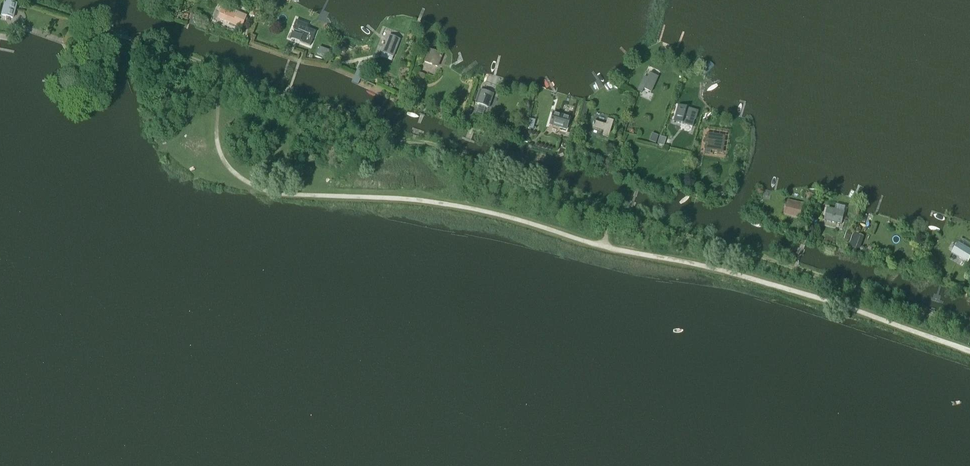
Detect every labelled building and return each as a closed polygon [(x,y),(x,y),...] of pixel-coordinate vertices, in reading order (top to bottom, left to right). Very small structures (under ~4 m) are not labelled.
[(13,18),(16,4),(5,1),(2,15),(13,18)] [(223,13),(220,20),(241,28),(246,16),(237,12),(235,16),(227,13),(226,14),(223,13)] [(294,27),(294,28),(294,29),(295,29),(295,30),(303,33),(304,33),(304,34),(305,34),(305,35),(304,35),(302,42),(311,45),(317,31),(309,28),(308,27),(308,26),(296,21),(294,27)] [(393,41),(388,39),(385,47),(383,47),(381,51),(393,55),(398,41),(394,39),(393,41)] [(319,47),(317,53),(330,58),(332,52),(319,47)] [(437,67),(441,56),(434,54),(435,52),(429,50),(424,62),(437,67)] [(353,79),(352,82),(358,84),(366,65),(360,63),(353,78),(353,79)] [(643,77),(637,91),(641,93),(643,89),(650,92),(657,77),(648,73),(646,78),(643,77)] [(479,90),(475,104),(489,108),(494,94),(479,90)] [(677,107),(673,120),(692,126),(696,112),(677,107)] [(566,129),(569,118),(553,113),(549,125),(566,129)] [(529,119),(526,127),(533,129),(535,120),(529,119)] [(594,121),(592,128),(602,132),(601,135),(607,137),(613,121),(607,119),(605,125),(594,121)] [(651,133),(649,141),(655,143),(658,136),(651,133)] [(725,136),(706,134),(704,150),(723,153),(725,136)] [(660,136),(657,143),(664,145),(666,138),(660,136)] [(714,196),(716,201),(724,197),(722,192),(714,196)] [(787,200),(784,214),(800,218),(803,203),(787,200)] [(841,224),(844,213),(828,208),(824,220),(841,224)] [(848,232),(845,239),(851,241),(853,233),(848,232)] [(859,249),(862,238),(854,235),(850,247),(856,249),(856,248),(859,249)] [(953,253),(968,262),(969,259),(969,250),(969,251),(958,244),(953,253)]
